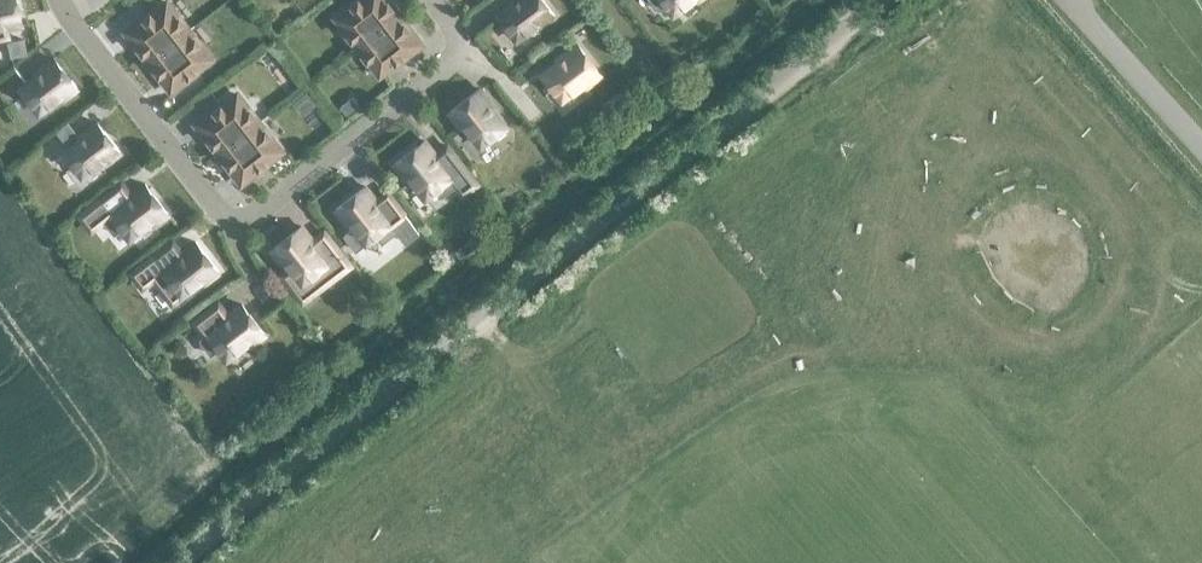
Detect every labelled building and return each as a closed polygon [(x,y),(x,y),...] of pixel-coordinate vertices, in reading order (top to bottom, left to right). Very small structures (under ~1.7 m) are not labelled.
[(23,24),(17,0),(0,0),(0,25),(4,24),(5,28),(23,24)] [(338,16),(359,43),(397,14),(386,1),(387,0),(356,0),(353,3),(354,4),(338,16)] [(517,38),(538,22),(541,25),(555,14),(543,0),(513,0),(514,1),(498,14),(517,38)] [(658,8),(666,2),(674,12),(689,0),(652,0),(658,8)] [(140,44),(151,58),(188,29),(167,1),(152,13),(151,12),(128,30),(139,45),(140,44)] [(397,14),(359,43),(380,71),(396,59),(397,60),(420,42),(409,27),(407,28),(397,14)] [(194,68),(209,56),(188,29),(151,58),(161,72),(160,72),(172,87),(195,69),(194,68)] [(23,38),(9,41),(12,55),(26,52),(23,38)] [(560,60),(543,73),(562,97),(584,81),(586,84),(600,73),(578,44),(558,58),(560,60)] [(63,98),(77,87),(54,57),(35,72),(37,74),(20,86),(39,111),(61,94),(63,98)] [(464,122),(481,144),(505,125),(492,109),(494,107),(480,88),(450,111),(461,125),(464,122)] [(211,136),(221,150),(259,121),(238,94),(222,105),(221,104),(198,122),(209,137),(211,136)] [(106,162),(120,151),(98,121),(79,136),(80,138),(64,151),(82,175),(104,159),(106,162)] [(265,160),(280,149),(259,121),(221,150),(232,164),(231,165),(242,179),(265,162),(265,160)] [(426,195),(435,188),(441,196),(456,184),(452,179),(466,169),(448,145),(436,154),(425,140),(395,162),(406,176),(409,174),(426,195)] [(154,223),(168,212),(145,183),(131,193),(122,182),(98,200),(109,214),(103,218),(115,232),(122,227),(130,236),(151,220),(154,223)] [(366,185),(336,208),(347,222),(350,220),(367,241),(376,234),(382,241),(397,230),(393,225),(406,214),(388,190),(377,199),(366,185)] [(313,239),(302,225),(272,248),(283,262),(287,260),(303,281),(313,274),(319,281),(333,270),(329,265),(343,254),(324,231),(313,239)] [(205,281),(219,271),(196,241),(182,252),(173,240),(149,259),(160,272),(154,276),(166,291),(173,285),(181,294),(202,278),(205,281)] [(251,344),(265,333),(242,303),(228,314),(219,302),(195,321),(206,334),(200,339),(211,353),(219,347),(227,357),(248,340),(251,344)]
